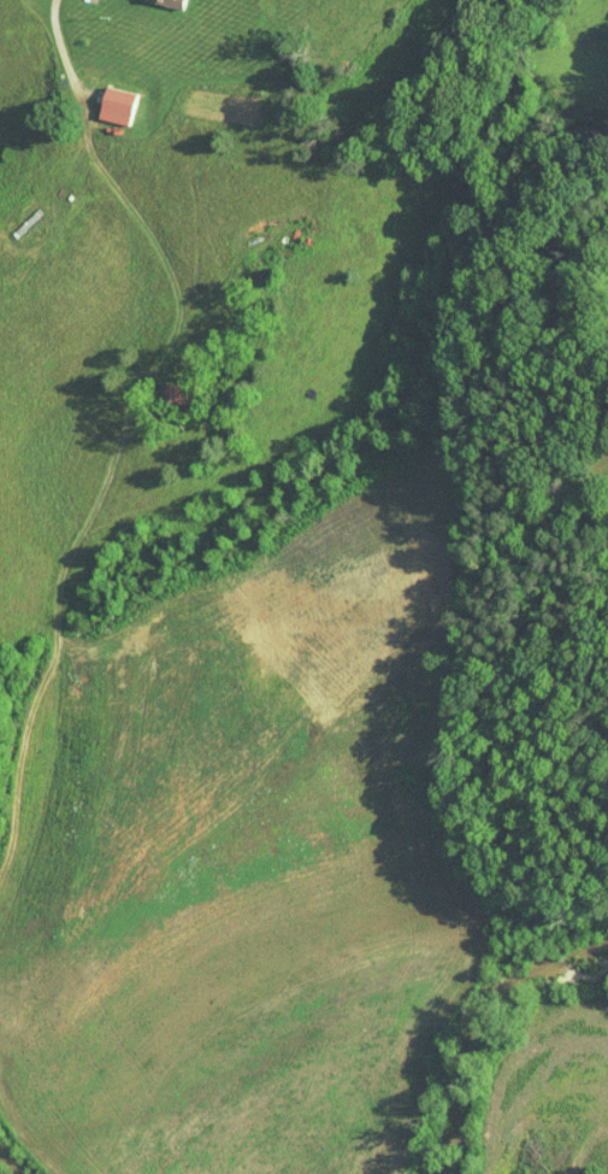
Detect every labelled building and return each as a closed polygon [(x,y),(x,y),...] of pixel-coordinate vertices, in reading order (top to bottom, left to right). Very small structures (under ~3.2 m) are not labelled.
[(81,110),(113,118),(121,86),(89,78),(81,110)] [(168,397),(168,378),(145,377),(145,397),(168,397)]
